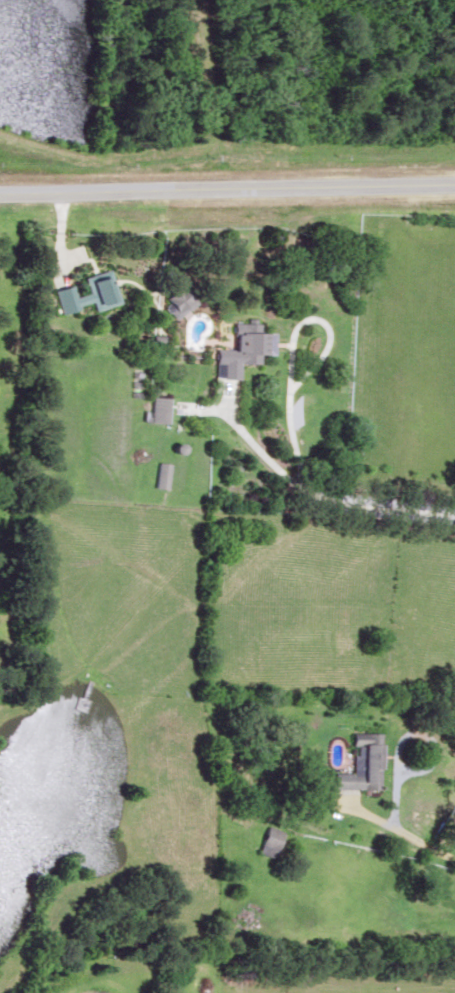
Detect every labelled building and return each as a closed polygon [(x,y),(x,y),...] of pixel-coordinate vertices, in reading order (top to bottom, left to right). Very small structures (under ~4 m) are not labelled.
[(87,310),(114,303),(105,270),(77,277),(81,292),(69,295),(66,284),(48,289),(54,312),(85,304),(87,310)] [(158,311),(178,318),(187,294),(166,287),(158,311)] [(211,349),(211,378),(235,379),(235,363),(258,364),(259,328),(228,327),(227,349),(211,349)] [(167,398),(149,397),(147,423),(166,423),(167,398)] [(167,464),(155,463),(152,487),(164,489),(167,464)] [(377,788),(378,734),(346,733),(346,746),(349,746),(349,773),(330,773),(329,788),(377,788)] [(256,851),(274,856),(281,830),(263,825),(256,851)]
